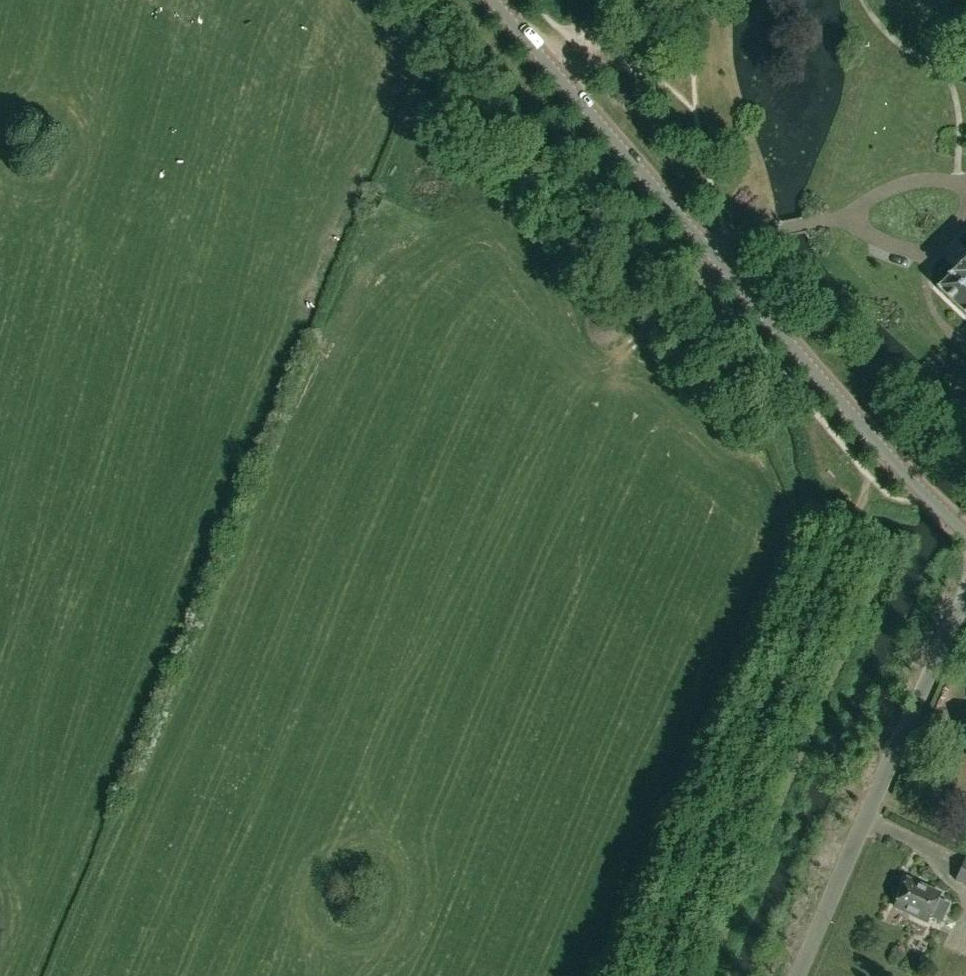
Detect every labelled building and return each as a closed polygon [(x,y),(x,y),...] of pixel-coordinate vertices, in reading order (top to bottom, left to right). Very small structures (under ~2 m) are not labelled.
[(936,288),(939,292),(939,291),(965,316),(965,259),(936,288)] [(965,887),(965,859),(955,882),(965,887)] [(926,923),(928,919),(941,924),(949,904),(937,899),(939,894),(906,879),(893,908),(926,923)]
